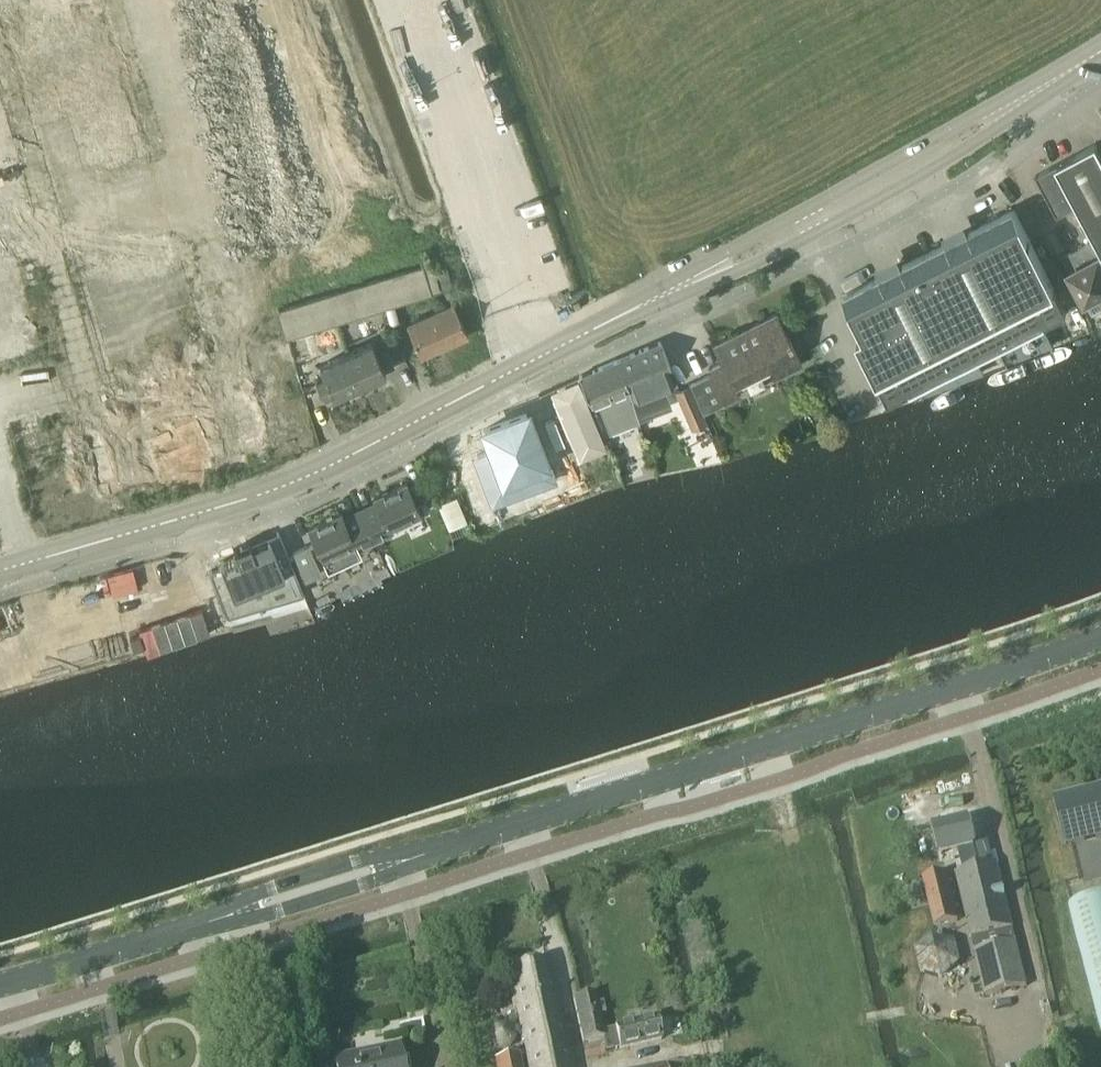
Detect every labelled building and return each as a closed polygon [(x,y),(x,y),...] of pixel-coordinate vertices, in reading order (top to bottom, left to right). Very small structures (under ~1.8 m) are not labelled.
[(1056,215),(1075,205),(1100,254),(1100,156),(1094,143),(1035,175),(1056,215)] [(842,295),(861,333),(855,337),(887,402),(1065,312),(1013,209),(991,220),(858,286),(842,295)] [(1086,305),(1100,298),(1100,262),(1089,240),(1060,255),(1086,305)] [(431,262),(422,264),(277,310),(286,336),(438,289),(431,262)] [(407,324),(421,355),(467,334),(453,303),(407,324)] [(709,374),(690,384),(703,410),(738,393),(733,382),(767,365),(772,376),(800,362),(775,312),(712,344),(721,361),(706,368),(709,374)] [(371,339),(345,351),(359,382),(385,370),(384,367),(393,363),(387,349),(377,353),(371,339)] [(658,340),(615,359),(639,419),(671,405),(662,385),(674,379),(658,340)] [(359,382),(345,351),(319,362),(325,375),(315,380),(321,395),(332,390),(333,394),(359,382)] [(581,373),(578,374),(590,404),(596,401),(609,431),(639,419),(615,359),(591,369),(581,373)] [(690,384),(674,392),(692,428),(706,421),(701,411),(703,410),(690,384)] [(582,391),(557,402),(576,445),(601,435),(582,391)] [(492,451),(477,458),(496,501),(551,478),(524,415),(484,432),(492,451)] [(377,503),(360,510),(374,539),(389,532),(387,527),(420,512),(415,501),(433,493),(429,484),(411,493),(406,482),(374,497),(377,503)] [(342,511),(309,526),(322,556),(328,569),(361,554),(358,546),(374,539),(360,510),(344,518),(342,511)] [(222,565),(210,569),(227,614),(304,595),(280,534),(252,544),(252,543),(236,549),(238,554),(222,560),(221,560),(222,565)] [(309,542),(292,550),(305,578),(322,571),(309,542)] [(1067,847),(1100,839),(1100,789),(1055,801),(1067,847)] [(955,874),(985,998),(1026,987),(996,864),(994,865),(988,840),(974,843),(969,821),(934,830),(941,857),(957,853),(962,873),(955,874)] [(930,907),(934,927),(957,922),(945,874),(923,879),(930,907)] [(1068,905),(1100,1031),(1100,896),(1068,905)] [(916,953),(922,976),(944,983),(962,967),(957,944),(934,937),(916,953)] [(513,1010),(516,1010),(528,1066),(571,1066),(549,965),(506,974),(513,1010)] [(595,995),(573,1000),(583,1044),(603,1039),(606,1052),(619,1049),(619,1050),(662,1040),(657,1019),(614,1028),(614,1030),(603,1032),(599,1015),(595,995)] [(488,1036),(490,1045),(500,1050),(507,1049),(513,1040),(512,1032),(504,1027),(495,1028),(488,1036)] [(398,1049),(334,1063),(335,1066),(402,1066),(398,1049)] [(495,1066),(519,1066),(517,1058),(494,1063),(495,1066)]
